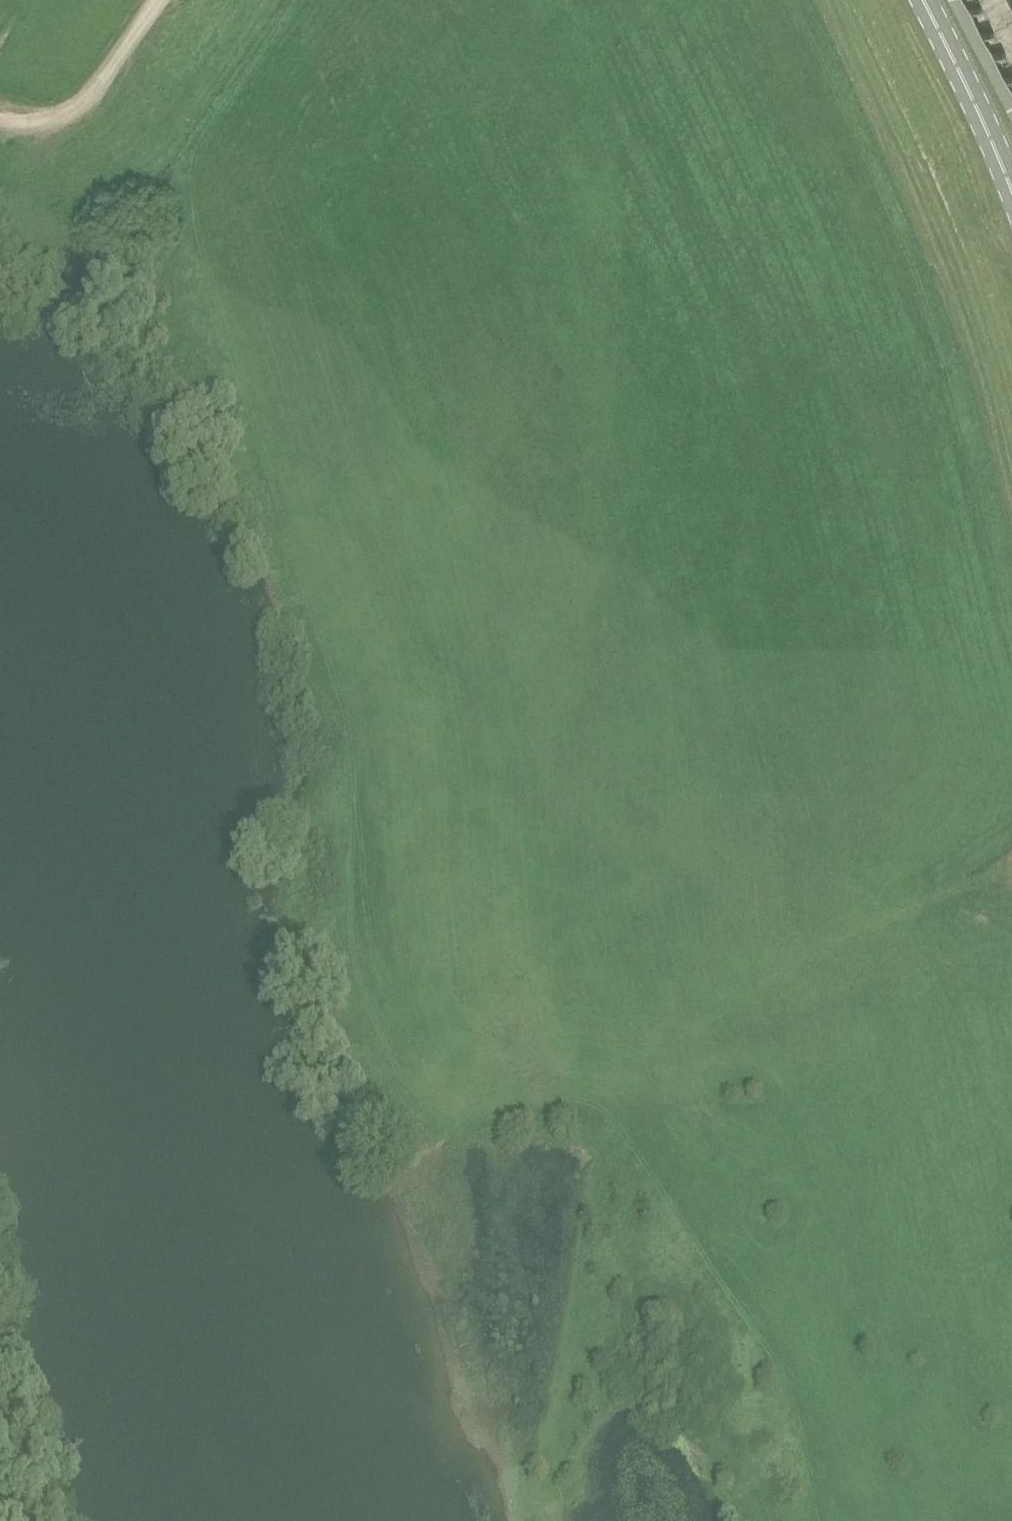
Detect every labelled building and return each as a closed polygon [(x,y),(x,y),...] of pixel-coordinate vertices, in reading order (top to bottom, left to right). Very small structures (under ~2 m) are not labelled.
[(1011,91),(1011,0),(964,0),(1011,91)]
